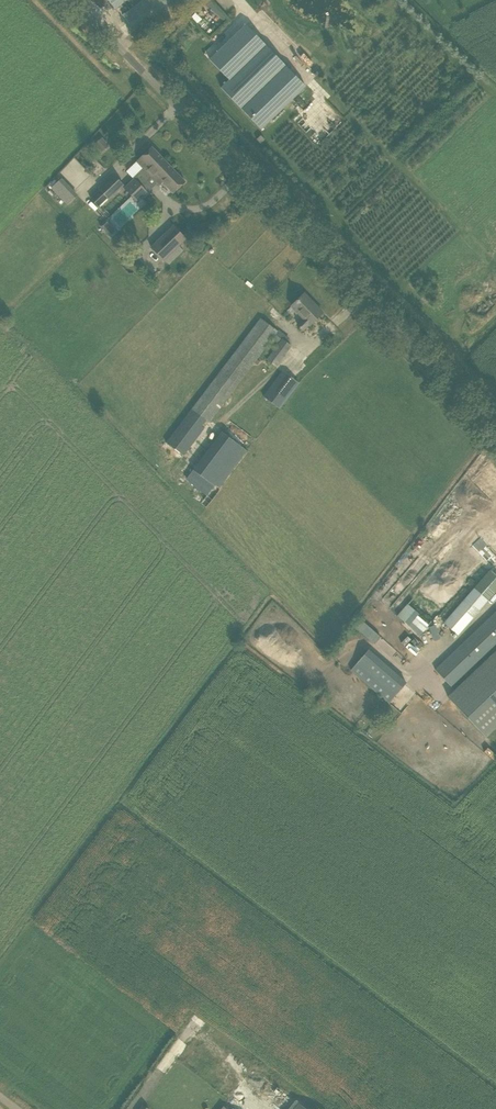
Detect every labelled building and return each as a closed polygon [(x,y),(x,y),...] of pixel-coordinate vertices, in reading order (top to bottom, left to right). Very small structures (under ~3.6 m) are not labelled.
[(115,9),(126,0),(108,0),(115,9)] [(139,37),(188,0),(143,0),(125,14),(124,13),(122,15),(123,15),(123,16),(139,37)] [(221,88),(261,129),(305,86),(246,25),(209,60),(227,78),(226,78),(228,81),(221,88)] [(102,137),(94,143),(102,152),(109,146),(102,137)] [(134,179),(125,188),(136,200),(139,202),(148,193),(142,186),(151,177),(157,184),(159,185),(162,183),(163,182),(173,193),(185,181),(159,155),(152,147),(150,148),(149,146),(147,149),(148,150),(136,162),(142,168),(133,177),(134,179)] [(58,173),(73,189),(90,173),(75,157),(58,173)] [(90,199),(98,207),(108,198),(109,199),(124,186),(113,174),(98,188),(100,189),(90,199)] [(63,181),(57,186),(68,196),(73,191),(63,181)] [(150,247),(163,261),(186,238),(173,225),(150,247)] [(297,324),(304,331),(323,312),(304,294),(292,306),(303,318),(297,324)] [(260,319),(166,442),(184,455),(204,429),(201,426),(206,420),(209,422),(254,363),(258,365),(260,362),(257,359),(272,339),(278,344),(267,359),(276,366),(291,346),(283,340),(285,338),(260,319)] [(263,396),(279,409),(299,383),(283,370),(263,396)] [(180,487),(206,507),(219,490),(248,451),(221,432),(180,487)] [(481,537),(482,538),(495,553),(495,522),(481,537)] [(452,688),(495,645),(495,611),(435,669),(452,688)] [(354,624),(375,643),(382,636),(361,617),(354,624)] [(372,648),(352,669),(389,704),(409,682),(372,648)] [(448,697),(485,737),(495,727),(495,652),(448,697)] [(295,1100),(288,1108),(307,1108),(295,1100)]
